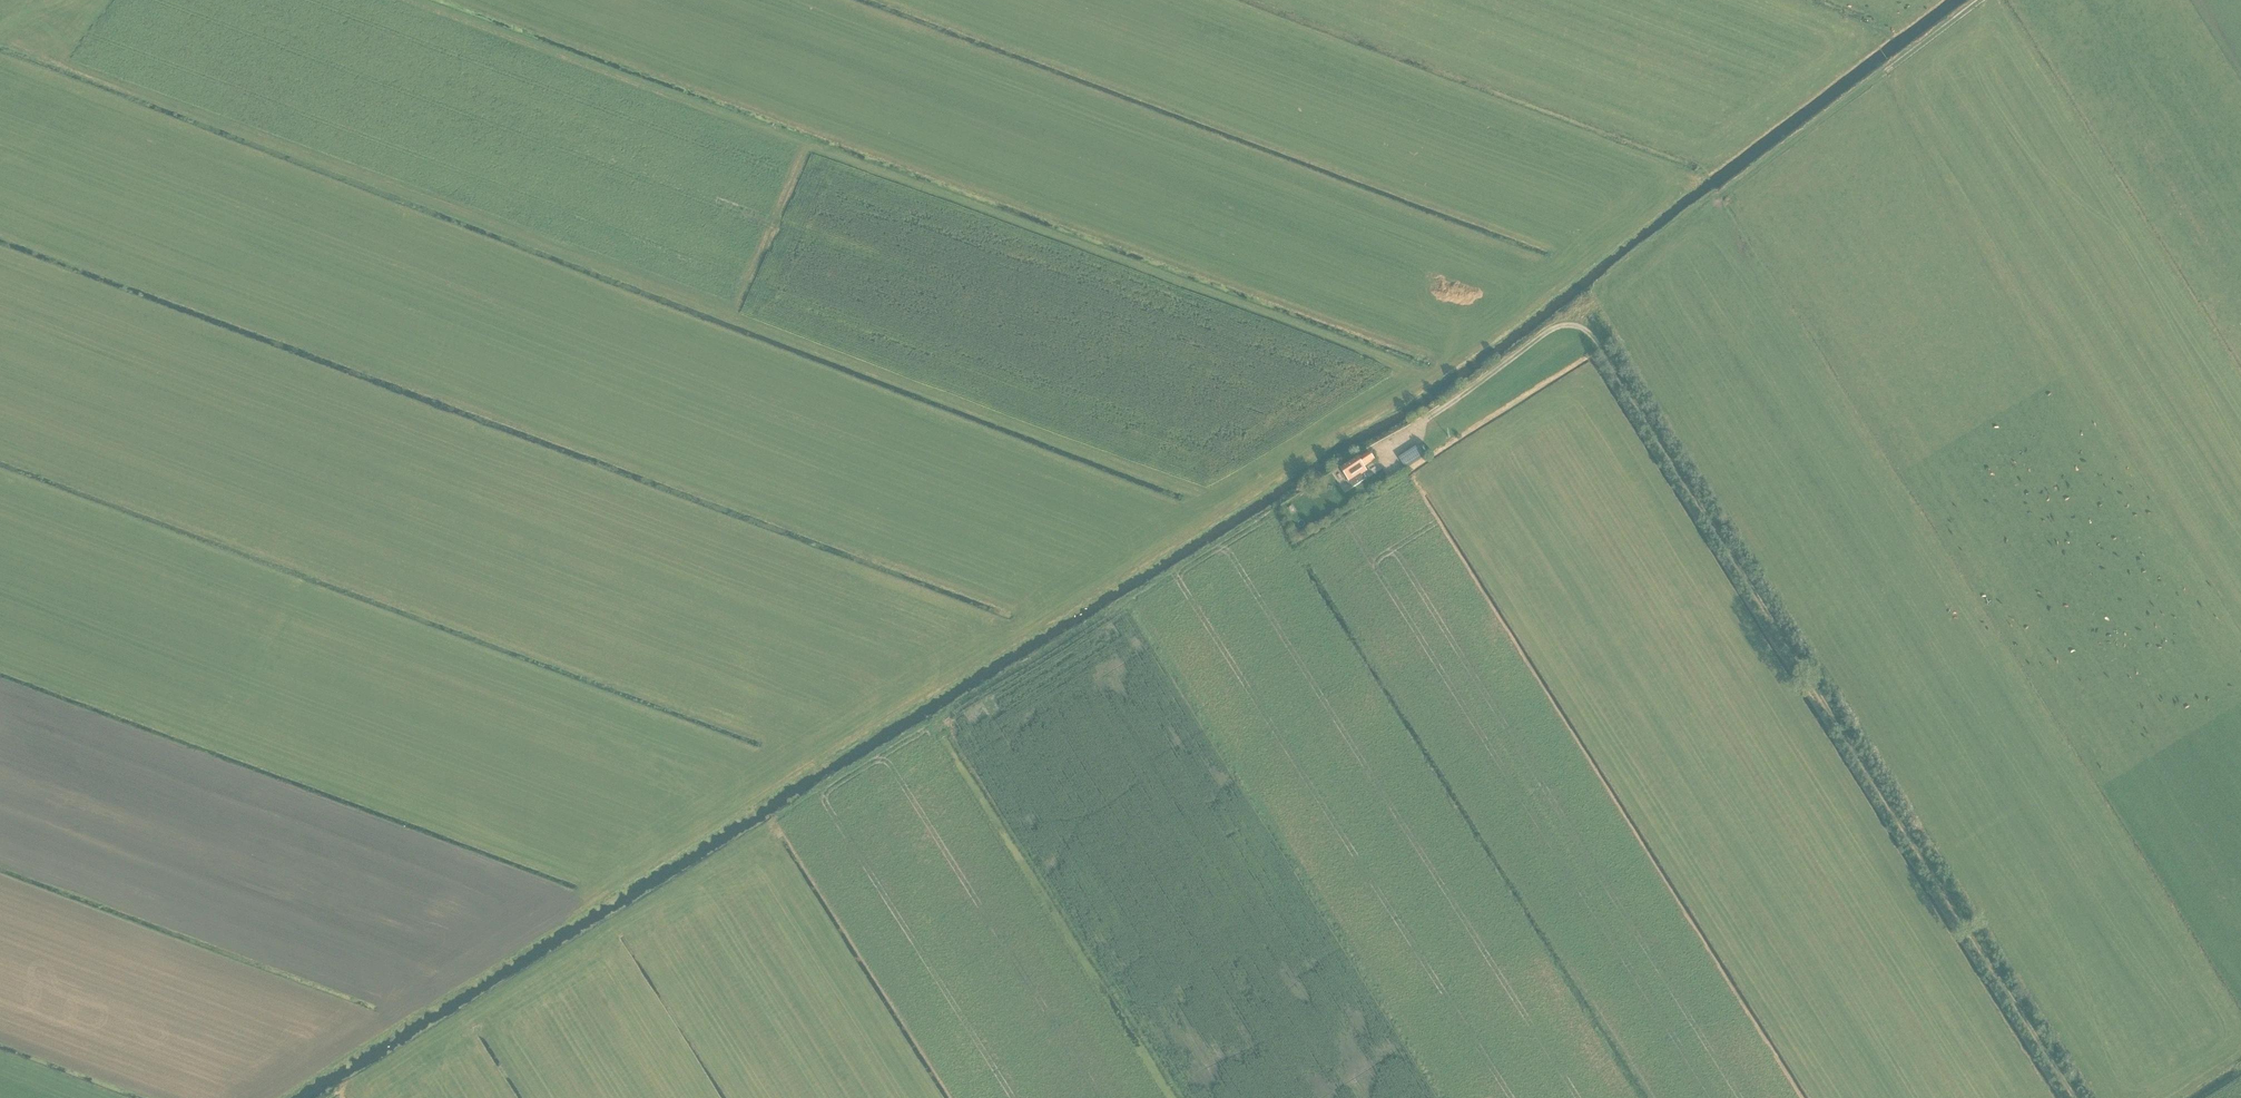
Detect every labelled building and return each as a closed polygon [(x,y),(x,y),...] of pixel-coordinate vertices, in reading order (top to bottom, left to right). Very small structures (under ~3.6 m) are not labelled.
[(1419,420),(1381,441),(1388,453),(1425,431),(1419,420)] [(1419,447),(1399,460),(1406,471),(1426,458),(1419,447)] [(1342,470),(1347,478),(1353,487),(1365,480),(1362,475),(1367,472),(1364,467),(1375,460),(1370,452),(1359,459),(1342,470)]
